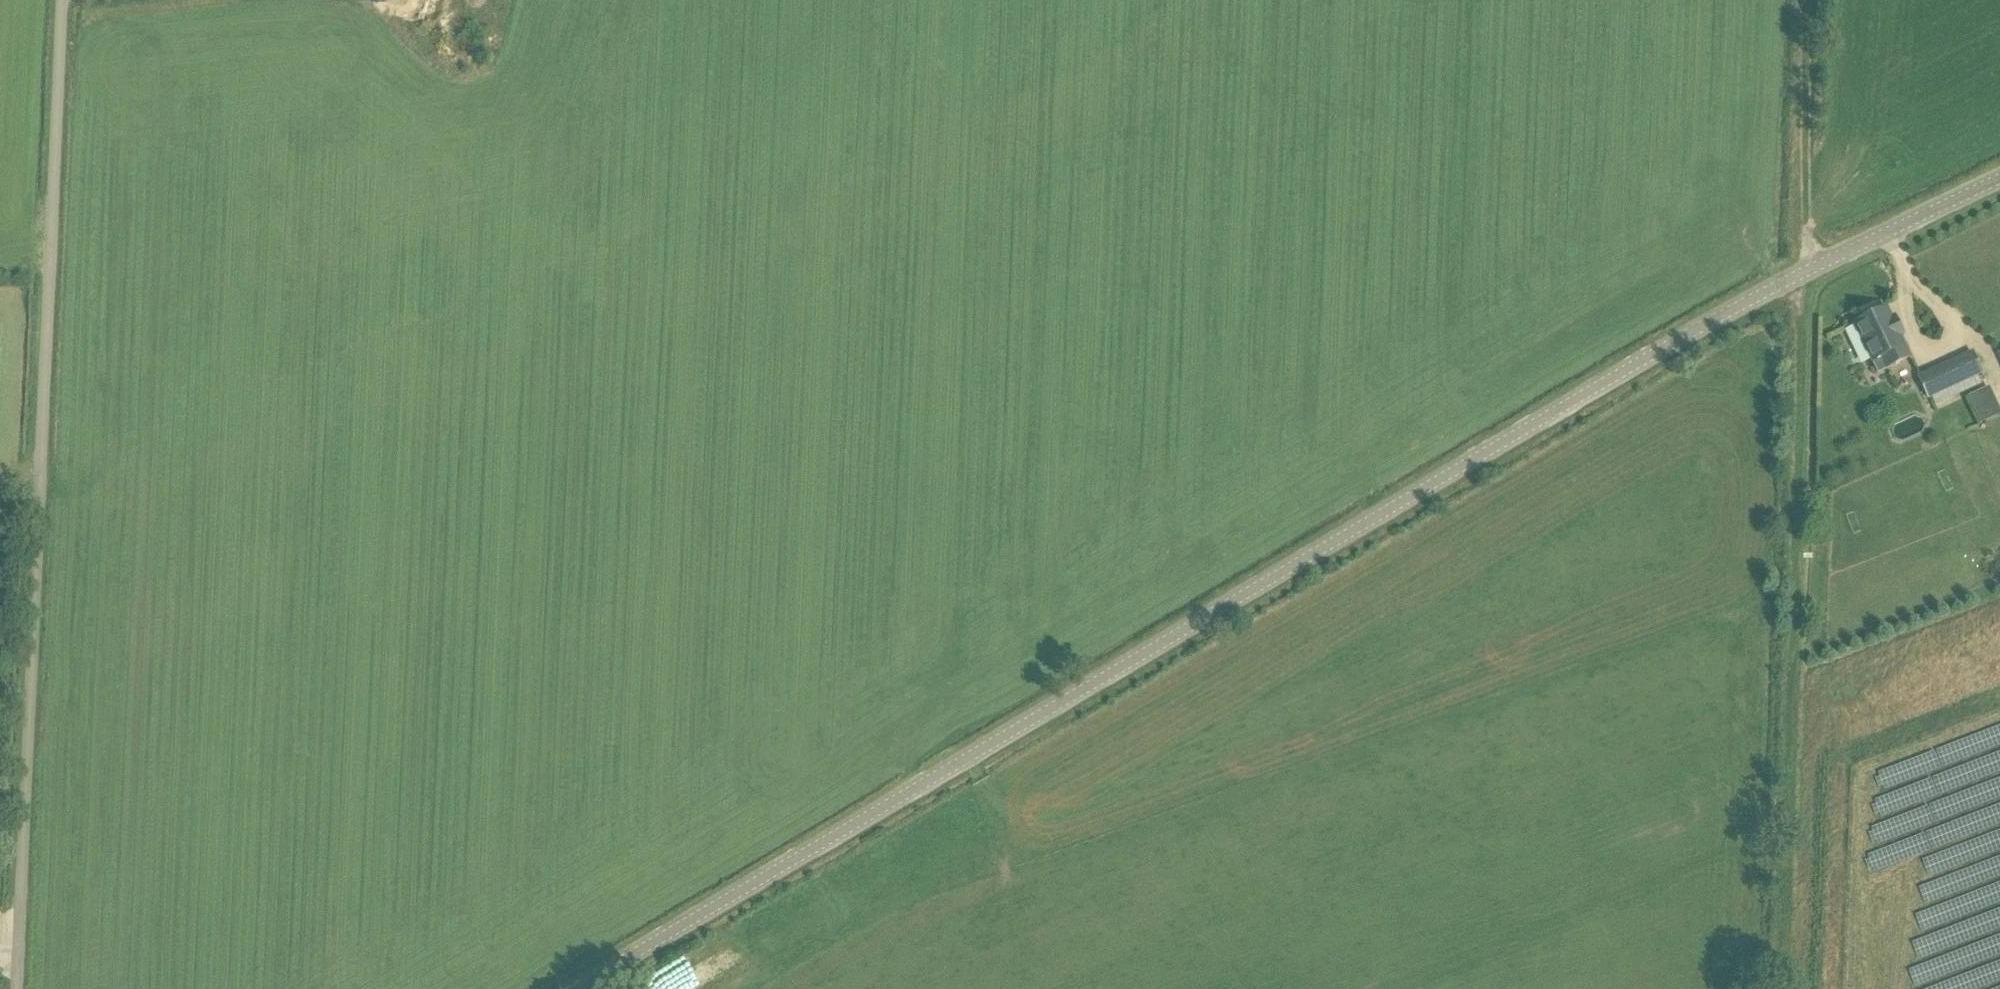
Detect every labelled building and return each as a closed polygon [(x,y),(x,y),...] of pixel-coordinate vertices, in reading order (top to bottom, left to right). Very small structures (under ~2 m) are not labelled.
[(1910,357),(1905,345),(1887,307),(1888,307),(1887,307),(1855,322),(1873,360),(1878,371),(1910,357)] [(1916,377),(1926,397),(1980,373),(1970,353),(1916,377)] [(702,985),(692,957),(673,964),(683,988),(690,988),(702,985)]
